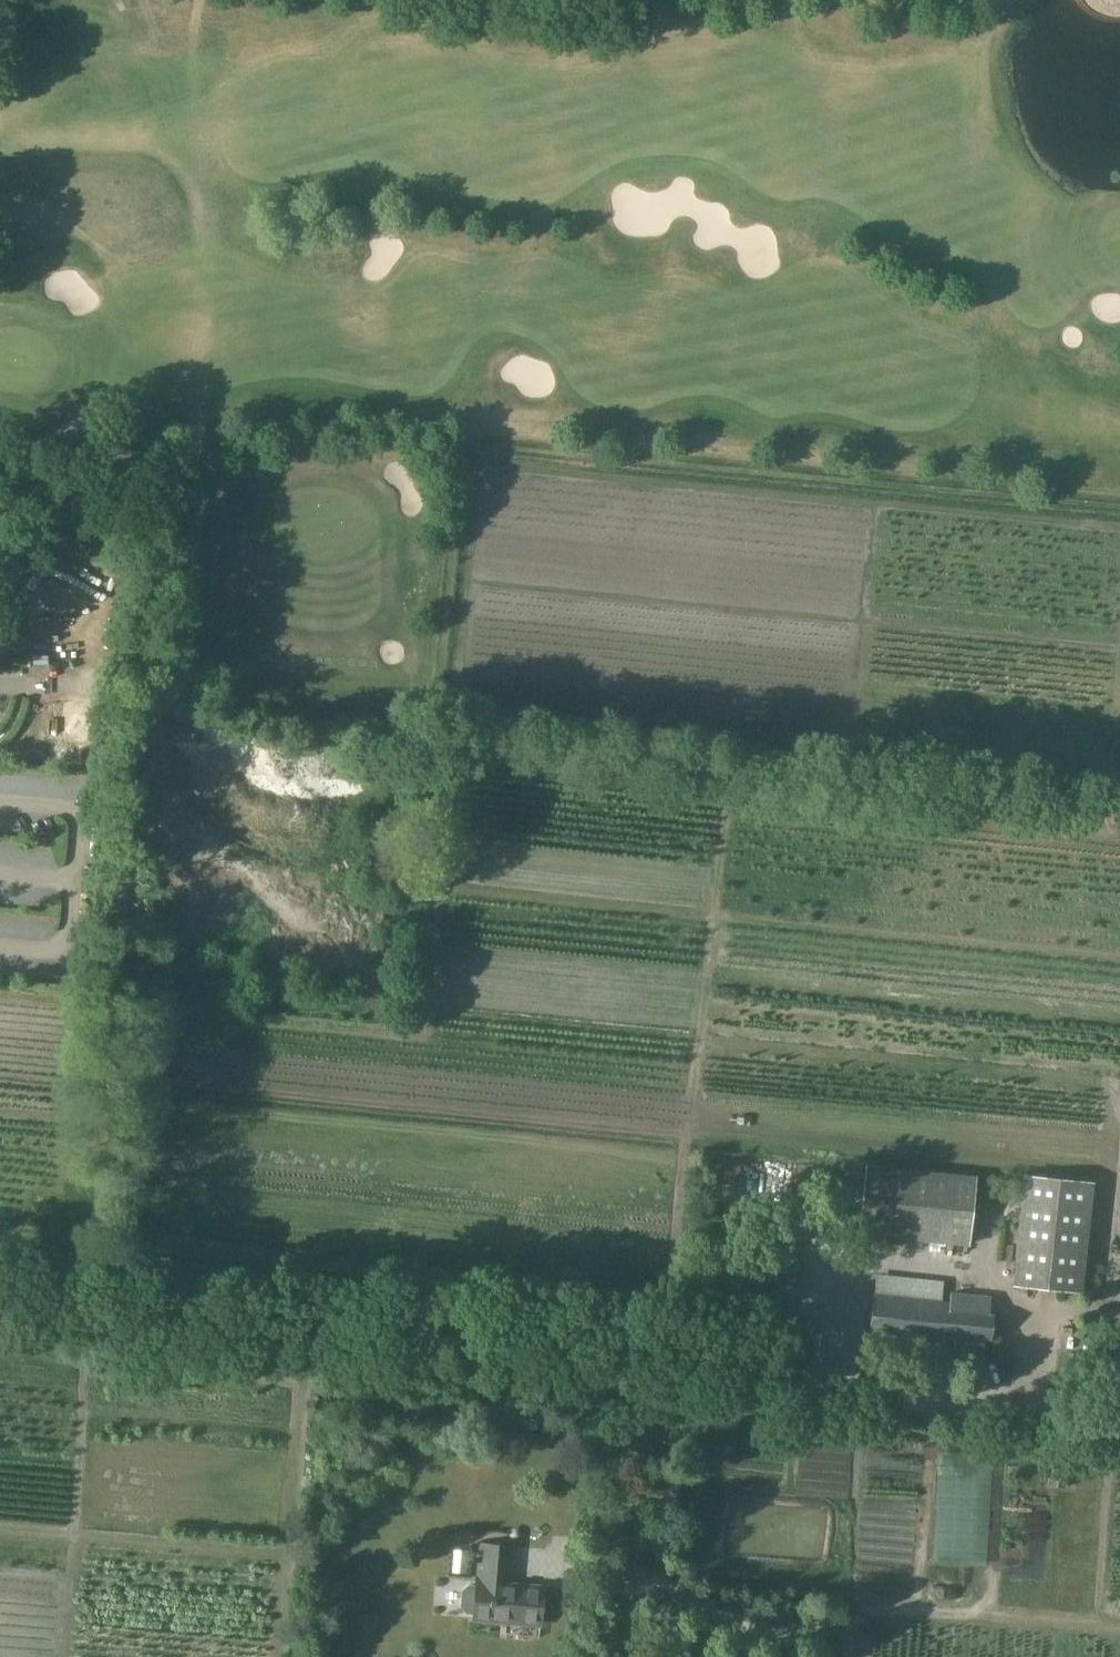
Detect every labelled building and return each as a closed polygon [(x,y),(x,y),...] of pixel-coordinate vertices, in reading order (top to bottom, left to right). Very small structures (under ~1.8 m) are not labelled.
[(865,1166),(858,1233),(969,1244),(976,1178),(865,1166)] [(1025,1175),(1014,1286),(1080,1293),(1092,1182),(1025,1175)] [(874,1295),(870,1335),(955,1344),(954,1352),(984,1355),(990,1297),(950,1293),(949,1303),(874,1295)] [(463,1608),(468,1614),(476,1615),(475,1620),(542,1625),(545,1589),(508,1586),(511,1548),(483,1546),(481,1580),(479,1579),(478,1587),(470,1587),(464,1592),(463,1608)] [(452,1571),(465,1572),(466,1550),(453,1549),(452,1571)]
